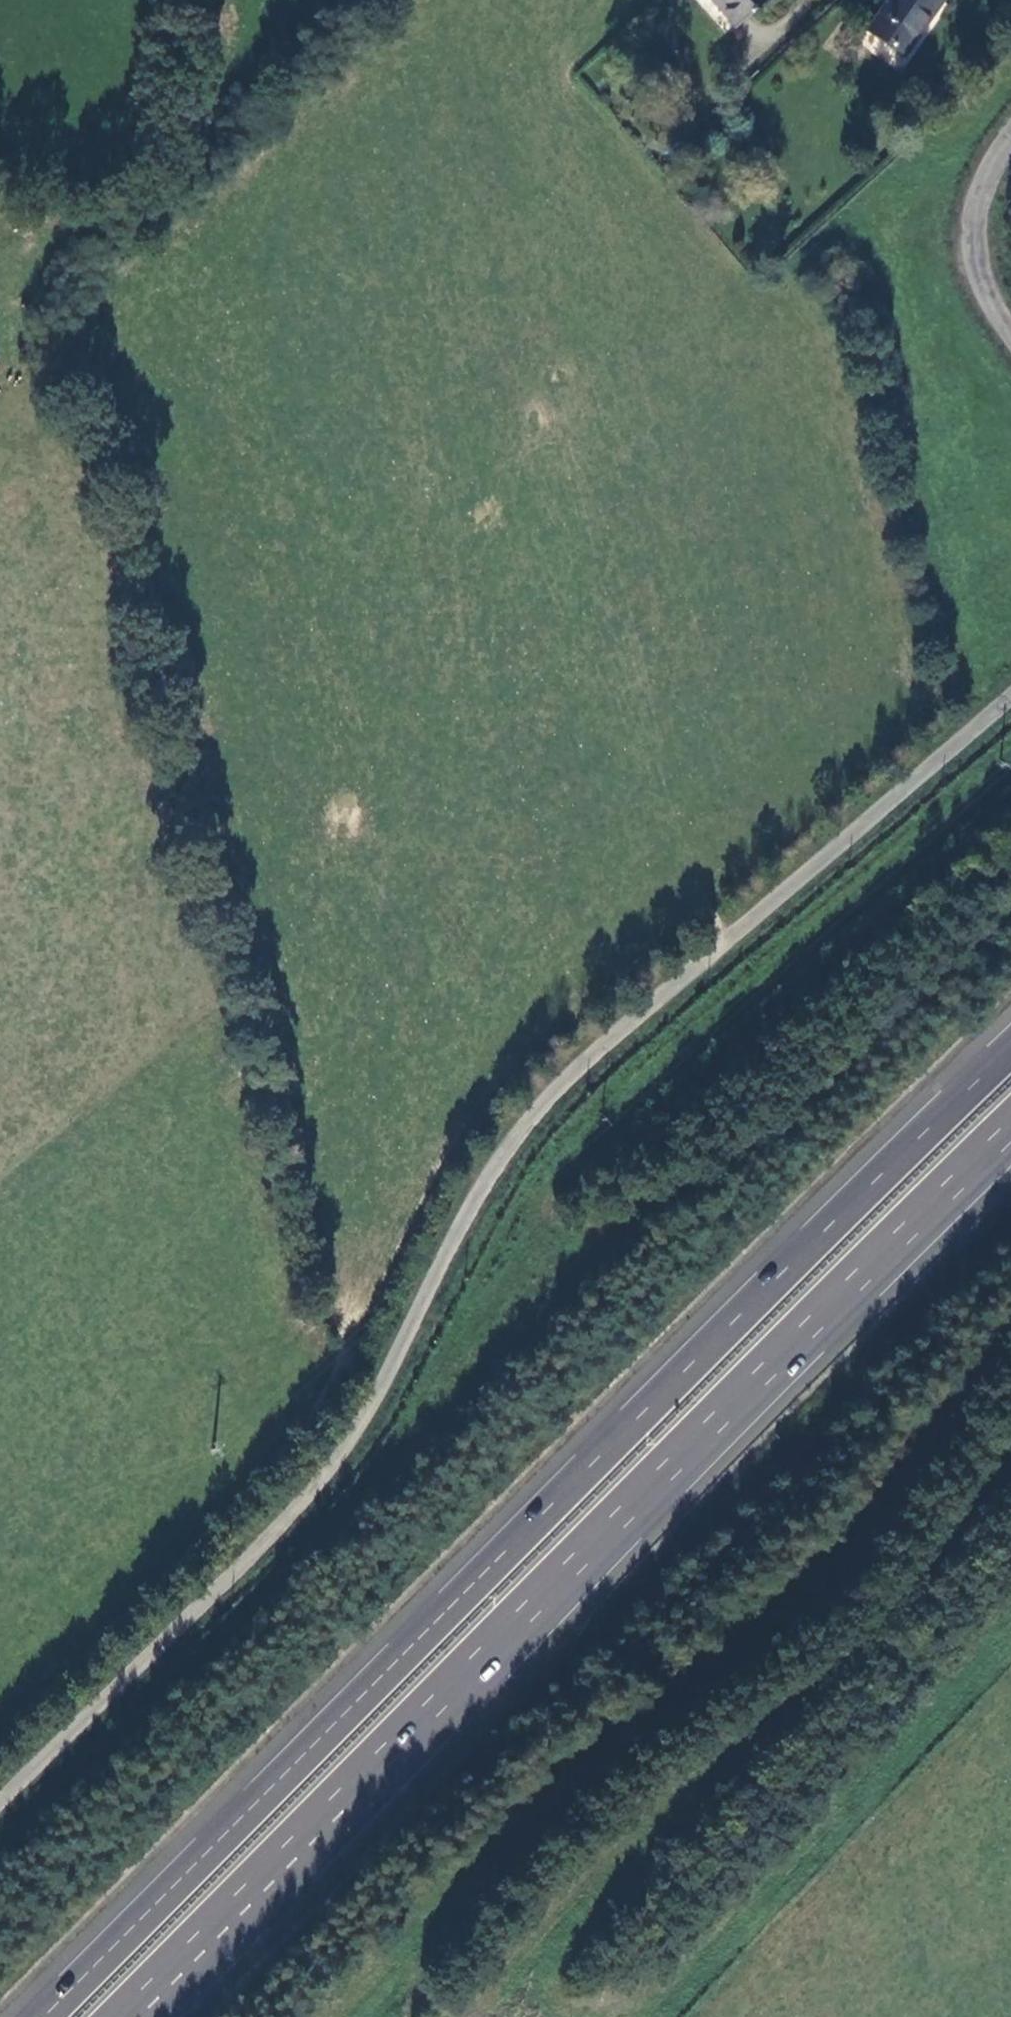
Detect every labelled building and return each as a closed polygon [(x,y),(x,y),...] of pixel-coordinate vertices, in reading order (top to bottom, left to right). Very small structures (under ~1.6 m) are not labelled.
[(734,29),(765,0),(708,0),(734,29)] [(941,1),(940,0),(887,0),(863,34),(902,59),(941,1)]
